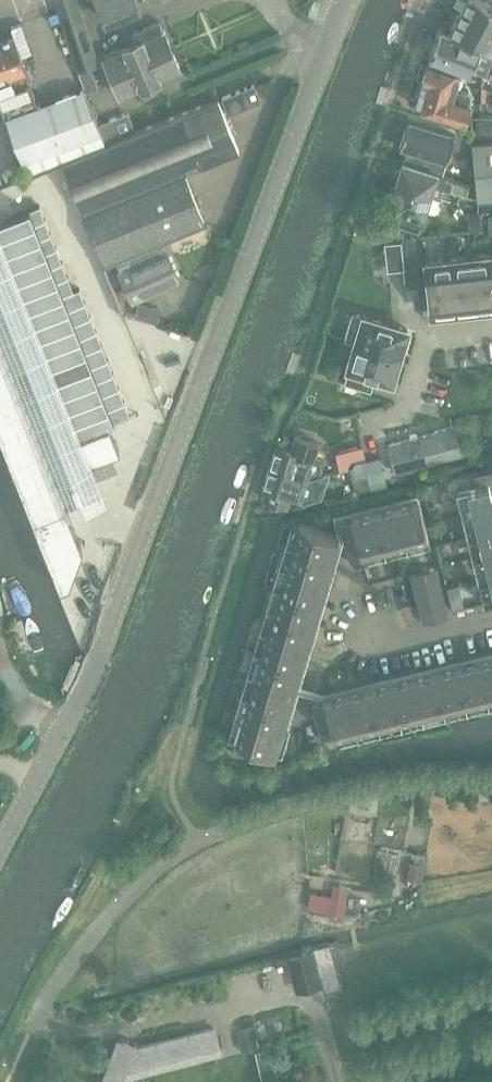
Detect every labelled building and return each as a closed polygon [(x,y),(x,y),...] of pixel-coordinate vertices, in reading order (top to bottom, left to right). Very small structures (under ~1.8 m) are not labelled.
[(79,71),(86,93),(98,88),(90,67),(98,64),(77,0),(55,0),(79,71)] [(449,32),(449,33),(480,46),(491,52),(491,7),(490,6),(488,5),(479,0),(461,0),(458,7),(461,9),(450,31),(449,32)] [(21,23),(10,27),(13,37),(15,41),(23,38),(27,37),(21,23)] [(157,81),(181,71),(164,31),(162,31),(159,23),(137,32),(141,40),(119,49),(103,56),(120,97),(136,90),(157,81)] [(430,51),(429,55),(430,55),(470,71),(471,69),(485,75),(491,55),(491,52),(480,46),(449,33),(449,32),(441,29),(440,28),(434,41),(432,40),(428,50),(430,51)] [(29,177),(61,163),(107,144),(100,125),(85,88),(38,106),(29,82),(30,81),(27,72),(15,41),(13,37),(0,42),(0,104),(6,119),(29,177)] [(421,80),(419,89),(420,90),(430,93),(451,99),(453,100),(453,99),(462,102),(469,104),(471,98),(468,94),(454,89),(455,87),(459,74),(426,64),(425,67),(422,69),(420,75),(421,79),(421,80)] [(490,72),(489,77),(481,74),(481,87),(491,92),(491,73),(490,72)] [(229,114),(260,101),(253,84),(222,97),(229,114)] [(464,121),(469,104),(462,102),(453,99),(453,100),(451,99),(430,93),(420,90),(419,89),(416,97),(413,105),(446,115),(464,121)] [(120,139),(107,144),(61,163),(83,216),(103,265),(163,240),(163,241),(205,224),(194,198),(185,175),(239,151),(218,99),(120,139)] [(112,119),(100,125),(107,144),(120,139),(112,119)] [(490,133),(490,120),(476,120),(476,133),(490,133)] [(403,164),(442,177),(443,176),(447,164),(456,137),(410,122),(401,149),(409,151),(405,163),(403,162),(403,164)] [(475,152),(479,201),(491,200),(491,144),(474,146),(475,152)] [(397,183),(397,185),(430,196),(440,200),(443,189),(465,196),(468,186),(451,181),(452,179),(443,176),(442,177),(403,164),(401,170),(397,171),(395,179),(397,183)] [(390,207),(385,221),(386,221),(396,224),(419,232),(422,223),(423,218),(426,210),(435,213),(436,210),(440,200),(430,196),(397,185),(396,187),(391,188),(389,196),(392,200),(389,207),(390,207)] [(0,218),(0,245),(73,435),(105,423),(127,415),(78,286),(70,289),(38,204),(0,218)] [(479,213),(466,214),(468,231),(481,230),(480,220),(479,213)] [(415,245),(414,237),(401,238),(402,246),(415,245)] [(404,268),(400,240),(384,242),(388,270),(404,268)] [(416,253),(415,245),(402,246),(403,254),(416,253)] [(130,297),(177,277),(166,253),(119,274),(130,297)] [(417,261),(416,253),(403,254),(404,263),(417,261)] [(470,257),(476,309),(481,308),(485,308),(491,307),(491,254),(470,257)] [(470,257),(448,259),(454,311),(467,310),(471,310),(471,309),(476,309),(470,257)] [(448,259),(425,262),(431,314),(445,312),(445,313),(449,312),(454,311),(448,259)] [(418,269),(417,261),(404,263),(405,271),(418,269)] [(419,278),(418,269),(405,271),(406,279),(419,278)] [(420,286),(419,278),(406,279),(407,288),(420,286)] [(139,305),(135,318),(156,324),(160,310),(139,305)] [(401,355),(407,337),(405,336),(407,328),(362,315),(352,312),(345,338),(355,341),(399,354),(401,355)] [(401,356),(401,355),(399,354),(355,341),(345,338),(344,339),(354,342),(347,367),(348,368),(344,382),(370,390),(375,376),(392,381),(399,356),(401,356)] [(28,518),(60,505),(0,348),(0,445),(28,518)] [(105,423),(73,435),(83,460),(114,448),(105,423)] [(448,456),(461,453),(455,428),(435,433),(435,435),(389,447),(395,472),(449,458),(448,456)] [(276,446),(270,467),(273,468),(298,475),(317,481),(323,460),(304,454),(276,446)] [(340,471),(356,467),(355,465),(366,462),(363,447),(336,453),(340,471)] [(373,490),(386,487),(380,459),(366,462),(373,490)] [(373,490),(366,462),(355,465),(356,467),(361,493),(373,490)] [(289,507),(292,496),(310,502),(317,481),(298,475),(273,468),(270,467),(264,488),(267,489),(264,499),(289,507)] [(457,492),(463,515),(473,512),(491,508),(491,497),(491,472),(472,476),(475,488),(468,490),(457,492)] [(419,500),(340,519),(349,557),(350,557),(352,562),(363,559),(362,554),(428,538),(419,500)] [(63,583),(77,548),(60,505),(28,518),(54,586),(63,583)] [(468,537),(478,534),(491,531),(491,508),(473,512),(463,515),(468,537)] [(440,509),(430,512),(432,522),(442,520),(440,509)] [(300,525),(232,752),(245,756),(259,760),(261,754),(262,750),(273,754),(282,756),(290,729),(281,727),(338,536),(313,529),(300,525)] [(468,537),(473,558),(484,556),(491,554),(491,531),(478,534),(468,537)] [(473,558),(478,580),(489,578),(491,577),(491,554),(484,556),(473,558)] [(451,577),(448,564),(440,565),(443,579),(451,577)] [(436,569),(424,572),(426,580),(438,577),(436,569)] [(424,572),(412,575),(414,583),(426,580),(424,572)] [(438,577),(426,580),(428,588),(440,586),(438,577)] [(478,580),(484,603),(486,611),(491,609),(491,577),(489,578),(478,580)] [(426,580),(414,583),(416,591),(428,588),(426,580)] [(440,586),(428,588),(430,597),(442,594),(440,586)] [(428,588),(416,591),(418,600),(430,597),(428,588)] [(442,594),(430,597),(432,605),(444,602),(442,594)] [(432,605),(430,597),(418,600),(420,608),(432,605)] [(444,602),(432,605),(434,613),(446,610),(444,602)] [(434,613),(432,605),(420,608),(422,616),(434,613)] [(436,621),(448,618),(446,610),(434,613),(436,621)] [(434,613),(422,616),(424,624),(436,621),(434,613)] [(312,701),(319,727),(322,740),(334,737),(336,745),(360,740),(358,732),(491,700),(491,658),(312,701)] [(415,854),(413,865),(423,866),(425,856),(415,854)] [(410,864),(408,879),(412,880),(421,881),(423,866),(413,865),(410,864)] [(372,884),(371,893),(392,896),(393,887),(372,884)] [(309,892),(306,908),(337,914),(336,920),(342,921),(343,918),(359,914),(360,907),(346,904),(347,899),(330,896),(309,892)] [(371,911),(364,913),(366,920),(373,918),(371,911)] [(290,959),(297,988),(322,982),(314,952),(290,959)] [(270,1042),(266,1024),(254,1027),(237,1030),(241,1052),(259,1049),(258,1045),(270,1042)] [(132,1077),(199,1060),(193,1034),(134,1050),(117,1043),(103,1081),(130,1081),(132,1077)] [(254,1051),(257,1064),(272,1061),(269,1047),(254,1051)]
